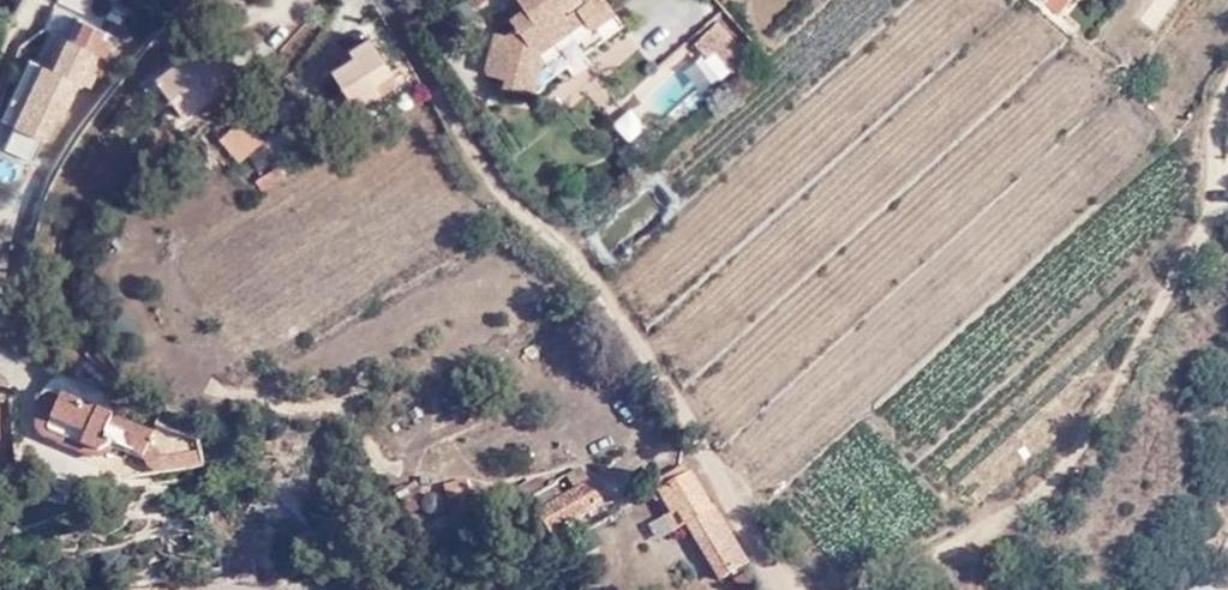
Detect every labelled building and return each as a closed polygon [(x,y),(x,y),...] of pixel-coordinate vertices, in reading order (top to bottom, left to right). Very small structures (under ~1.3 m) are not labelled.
[(528,51),(522,40),(569,7),(576,16),(582,25),(589,27),(612,9),(606,0),(517,0),(523,8),(508,17),(515,26),(505,34),(494,30),(485,65),(490,74),(504,77),(503,84),(526,91),(533,85),(533,57),(528,51)] [(1042,2),(1058,15),(1070,0),(1044,0),(1042,2)] [(64,38),(51,67),(92,85),(110,40),(101,36),(104,29),(51,7),(43,28),(64,38)] [(522,40),(528,51),(576,16),(569,7),(522,40)] [(742,55),(712,24),(693,42),(705,55),(712,47),(731,66),(742,55)] [(211,63),(224,53),(210,34),(197,44),(211,63)] [(367,82),(386,68),(366,38),(337,56),(342,63),(329,72),(349,103),(361,103),(368,99),(372,88),(367,82)] [(237,69),(224,53),(211,63),(197,44),(142,87),(153,101),(163,94),(178,114),(237,69)] [(92,85),(51,67),(43,85),(84,103),(92,85)] [(394,81),(386,68),(367,82),(372,88),(368,99),(394,81)] [(635,102),(613,113),(624,135),(646,124),(635,102)] [(238,162),(259,143),(242,123),(227,136),(221,142),(238,162)] [(159,464),(144,449),(150,433),(95,411),(106,390),(57,370),(33,398),(31,433),(43,443),(94,463),(116,451),(130,457),(154,479),(201,470),(198,456),(159,464)] [(12,439),(8,398),(0,398),(0,439),(12,439)] [(656,483),(672,512),(676,510),(685,525),(694,520),(717,560),(708,564),(718,581),(748,564),(714,508),(710,510),(685,466),(656,483)] [(547,537),(602,504),(589,483),(533,516),(547,537)] [(676,510),(672,512),(665,517),(674,532),(685,525),(676,510)] [(694,520),(685,525),(708,564),(717,560),(694,520)]
